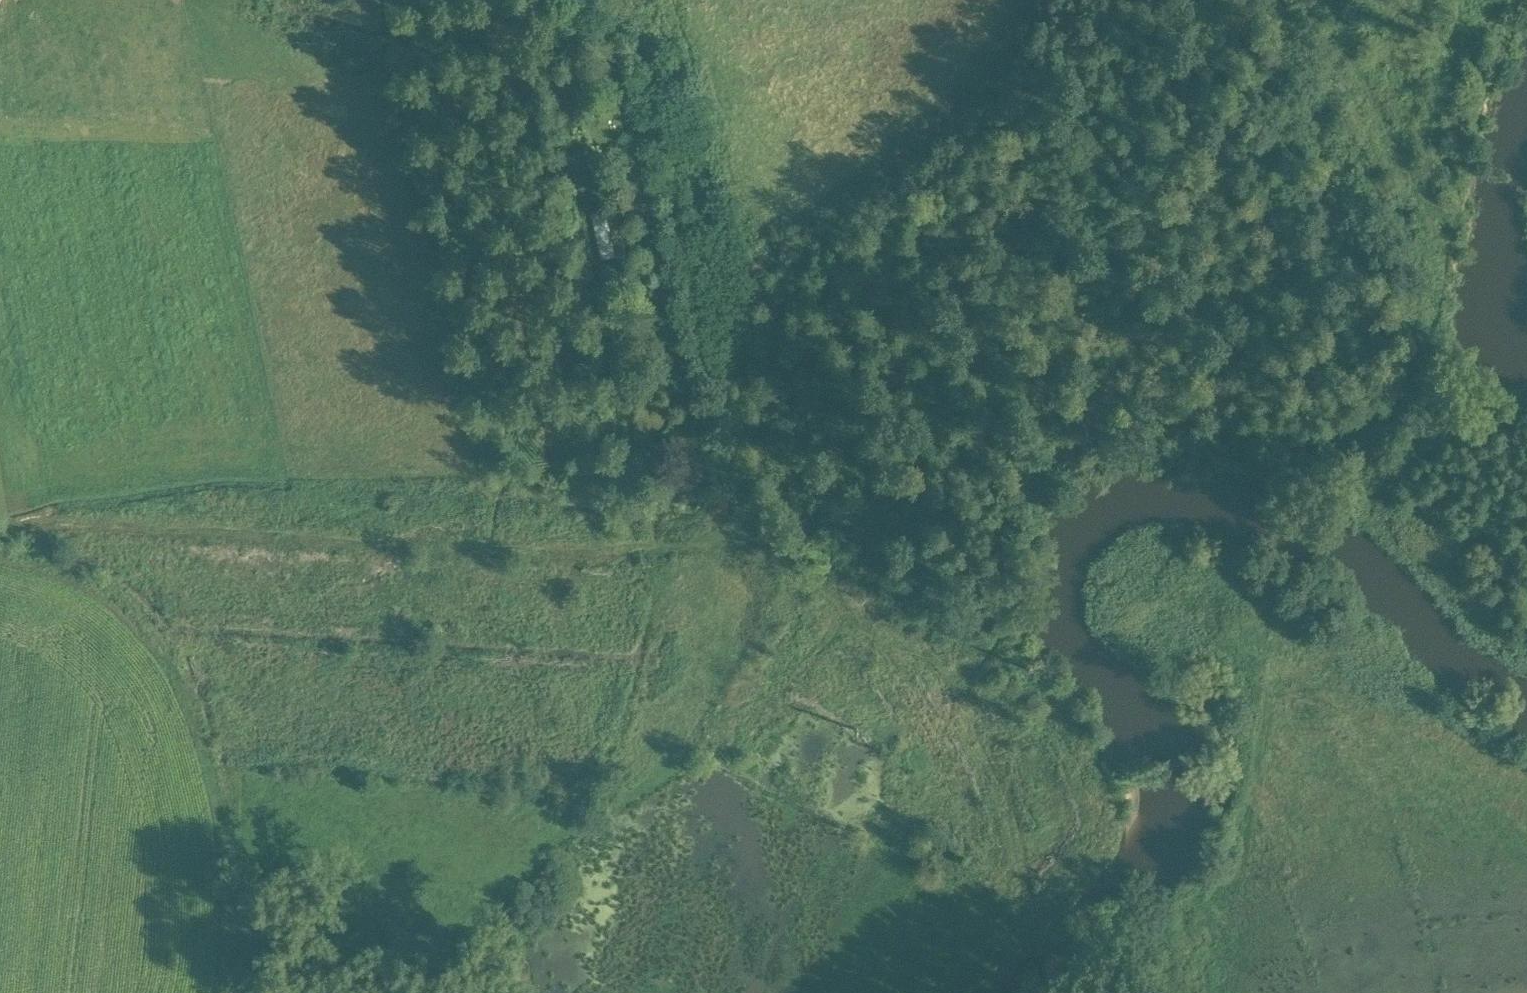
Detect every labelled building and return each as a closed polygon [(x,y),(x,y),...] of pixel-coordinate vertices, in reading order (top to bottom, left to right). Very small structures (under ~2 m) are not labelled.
[(605,210),(591,213),(601,260),(615,257),(605,210)]
